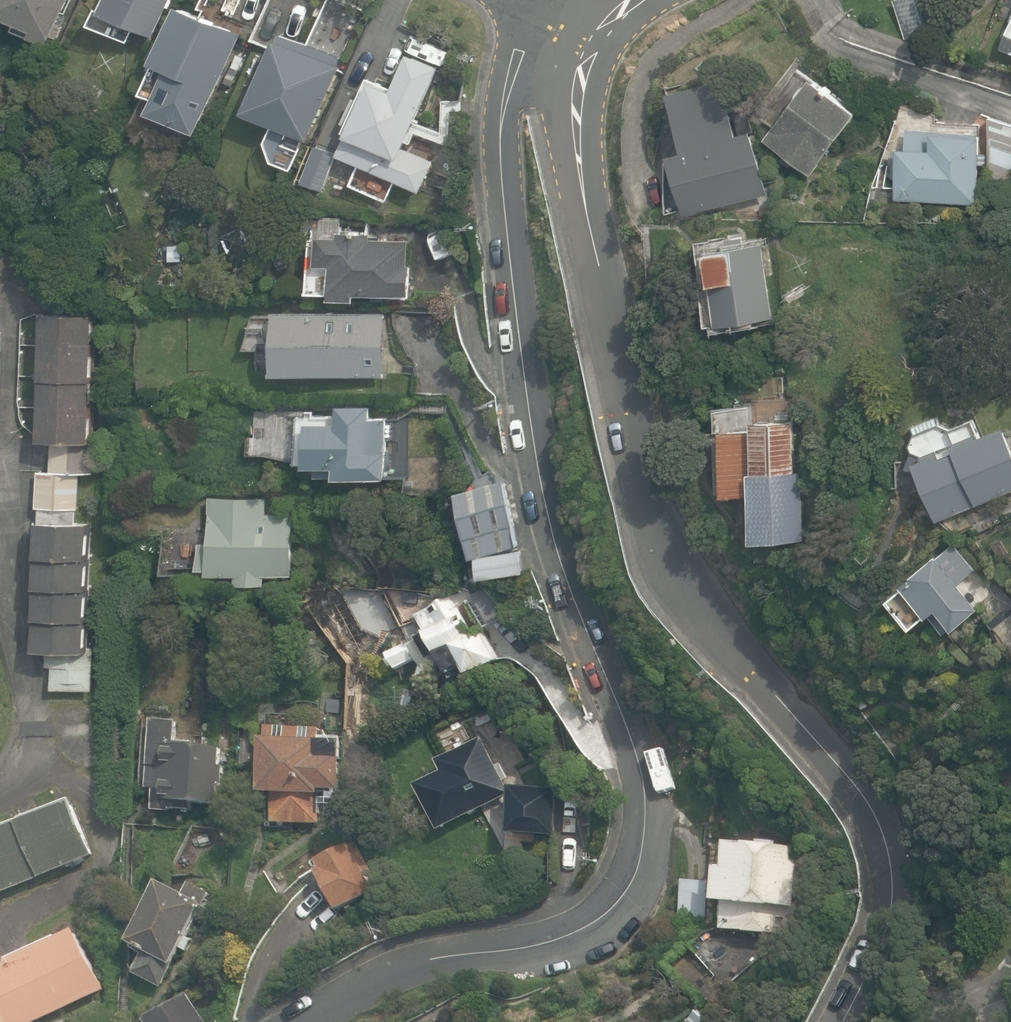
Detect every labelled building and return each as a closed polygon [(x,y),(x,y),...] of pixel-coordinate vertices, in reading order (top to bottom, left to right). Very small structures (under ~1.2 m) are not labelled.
[(0,3),(0,13),(17,20),(12,31),(41,44),(42,40),(52,44),(56,35),(61,37),(68,24),(61,21),(70,0),(1,0),(0,3)] [(95,18),(128,33),(131,26),(156,37),(172,0),(103,0),(95,18)] [(904,40),(949,29),(942,0),(895,0),(904,40)] [(198,133),(242,33),(179,6),(165,39),(162,38),(154,57),(157,58),(155,63),(157,64),(144,93),(156,99),(150,112),(198,133)] [(1010,53),(1010,24),(1008,27),(1006,30),(1005,33),(1004,37),(1004,41),(1001,48),(1010,53)] [(276,39),(245,111),(275,124),(268,141),(273,160),(291,168),(304,137),(309,139),(344,59),(302,41),(298,48),(276,39)] [(340,154),(422,190),(436,160),(418,152),(415,158),(405,153),(443,66),(412,52),(396,89),(373,79),(340,154)] [(801,163),(815,173),(860,113),(814,78),(767,139),(786,153),(785,153),(782,158),(792,166),(797,159),(801,163)] [(725,79),(670,93),(685,152),(670,156),(672,160),(668,161),(668,213),(683,209),(685,214),(770,193),(754,131),(739,135),(725,79)] [(979,125),(935,122),(936,115),(902,102),(886,151),(892,152),(891,180),(897,181),(896,199),(979,204),(983,134),(979,133),(979,125)] [(1010,194),(1010,123),(991,116),(989,192),(1010,194)] [(327,184),(339,189),(346,169),(334,165),(338,154),(317,146),(305,180),(326,188),(327,184)] [(410,295),(412,266),(409,266),(411,240),(372,238),(372,235),(340,233),(341,219),(314,218),(310,291),(332,293),(332,298),(356,300),(357,292),(410,295)] [(709,250),(718,323),(774,316),(765,244),(743,247),(742,237),(729,239),(730,247),(709,250)] [(275,375),(387,376),(387,312),(276,311),(276,315),(255,315),(246,349),(258,350),(257,343),(271,342),(275,360),(275,375)] [(53,689),(94,689),(94,650),(87,650),(88,522),(77,522),(77,509),(80,509),(80,473),(94,473),(95,314),(40,314),(39,441),(51,441),(51,471),(38,471),(38,507),(39,507),(39,520),(36,520),(36,556),(35,556),(35,586),(34,586),(33,617),(32,617),(32,649),(47,649),(47,667),(53,667),(53,689)] [(387,477),(386,418),(371,419),(370,405),(338,406),(338,416),(296,417),(298,461),(307,461),(307,466),(316,466),(317,475),(337,474),(337,478),(387,477)] [(1010,492),(1010,440),(1006,427),(980,436),(979,432),(976,433),(971,421),(951,429),(949,421),(942,424),(939,417),(914,426),(915,431),(917,435),(911,444),(914,451),(908,453),(905,467),(918,474),(936,521),(1010,492)] [(753,492),(754,541),(806,540),(804,470),(796,470),(795,419),(754,419),(754,429),(721,430),(723,493),(753,492)] [(518,545),(504,480),(462,489),(476,554),(518,545)] [(238,583),(266,583),(266,575),(294,575),(294,512),(269,512),(269,496),(210,496),(210,542),(200,542),(200,569),(209,569),(209,574),(238,574),(238,583)] [(938,608),(955,628),(980,608),(960,583),(977,569),(955,542),(953,545),(937,557),(936,555),(913,574),(913,575),(903,584),(928,616),(938,608)] [(522,550),(482,554),(484,578),(524,574),(522,550)] [(470,591),(490,627),(509,616),(510,616),(470,572),(467,575),(476,586),(470,591)] [(417,692),(425,694),(426,692),(431,692),(436,670),(438,671),(440,661),(449,677),(445,678),(449,686),(468,677),(469,679),(502,662),(484,630),(474,635),(451,598),(414,622),(422,636),(387,657),(389,660),(387,661),(392,669),(394,667),(396,672),(416,660),(418,664),(416,687),(418,689),(417,692)] [(157,768),(154,811),(170,812),(170,809),(187,810),(188,803),(220,805),(221,784),(224,785),(225,766),(221,766),(222,749),(195,747),(196,743),(176,742),(177,721),(152,720),(150,767),(157,768)] [(274,823),(321,825),(322,815),(339,815),(340,792),(343,792),(344,742),(341,742),(341,735),(320,735),(320,728),(267,727),(267,740),(264,740),(263,794),(274,795),(274,823)] [(440,830),(511,793),(505,781),(511,778),(503,763),(498,766),(483,736),(437,760),(443,772),(417,786),(440,830)] [(348,763),(363,764),(364,744),(349,743),(348,763)] [(559,789),(512,788),(511,836),(558,836),(559,789)] [(0,832),(0,895),(95,857),(73,803),(0,832)] [(720,931),(794,937),(801,851),(773,848),(773,840),(751,838),(750,846),(726,844),(723,870),(717,869),(714,904),(723,905),(720,931)] [(318,872),(337,912),(377,893),(369,876),(373,874),(362,848),(356,851),(354,848),(320,863),(323,870),(318,872)] [(683,925),(685,942),(703,928),(708,926),(709,880),(682,880),(680,925),(683,925)] [(137,974),(164,988),(175,966),(184,950),(189,952),(195,941),(189,938),(212,894),(193,883),(186,896),(165,884),(134,943),(149,951),(145,959),(137,974)] [(106,990),(78,931),(0,967),(0,1021),(38,1021),(106,990)] [(149,1021),(207,1021),(194,997),(148,1021),(149,1021)] [(702,1007),(689,1021),(690,1021),(718,1021),(702,1007)]
